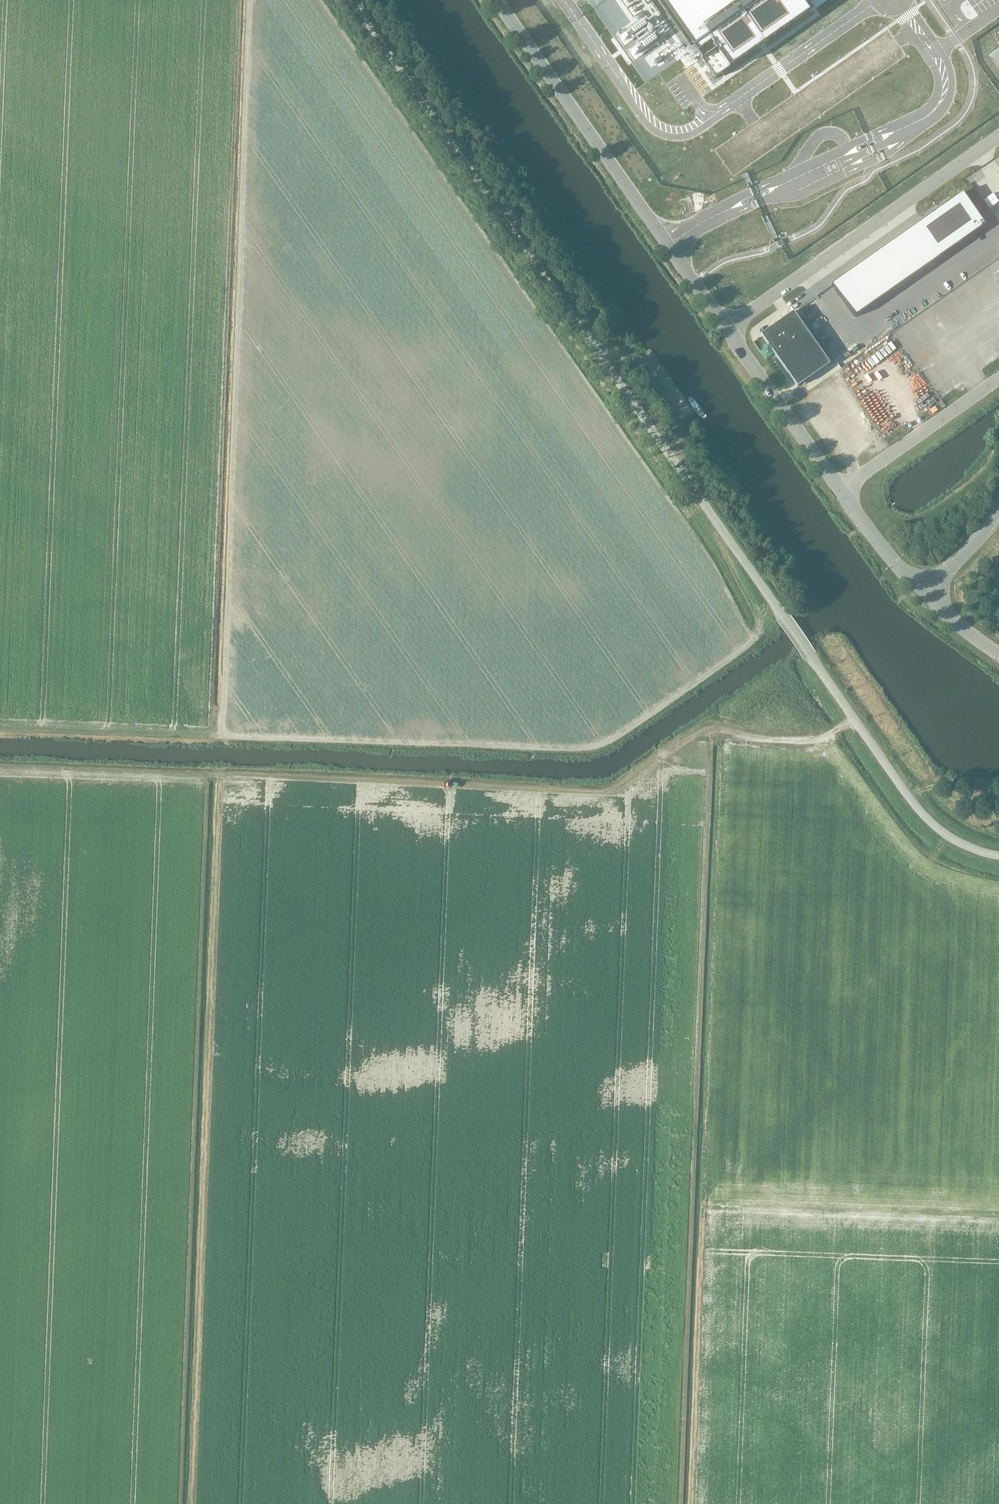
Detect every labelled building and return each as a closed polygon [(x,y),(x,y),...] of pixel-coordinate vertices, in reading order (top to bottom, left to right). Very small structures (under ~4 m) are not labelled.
[(714,80),(809,13),(801,0),(658,0),(714,80)] [(981,52),(975,55),(981,68),(987,65),(981,52)] [(987,59),(998,75),(998,65),(991,55),(987,59)] [(964,192),(831,285),(854,318),(987,225),(964,192)] [(760,334),(797,387),(830,364),(793,311),(760,334)] [(752,348),(759,356),(766,351),(760,342),(752,348)]
